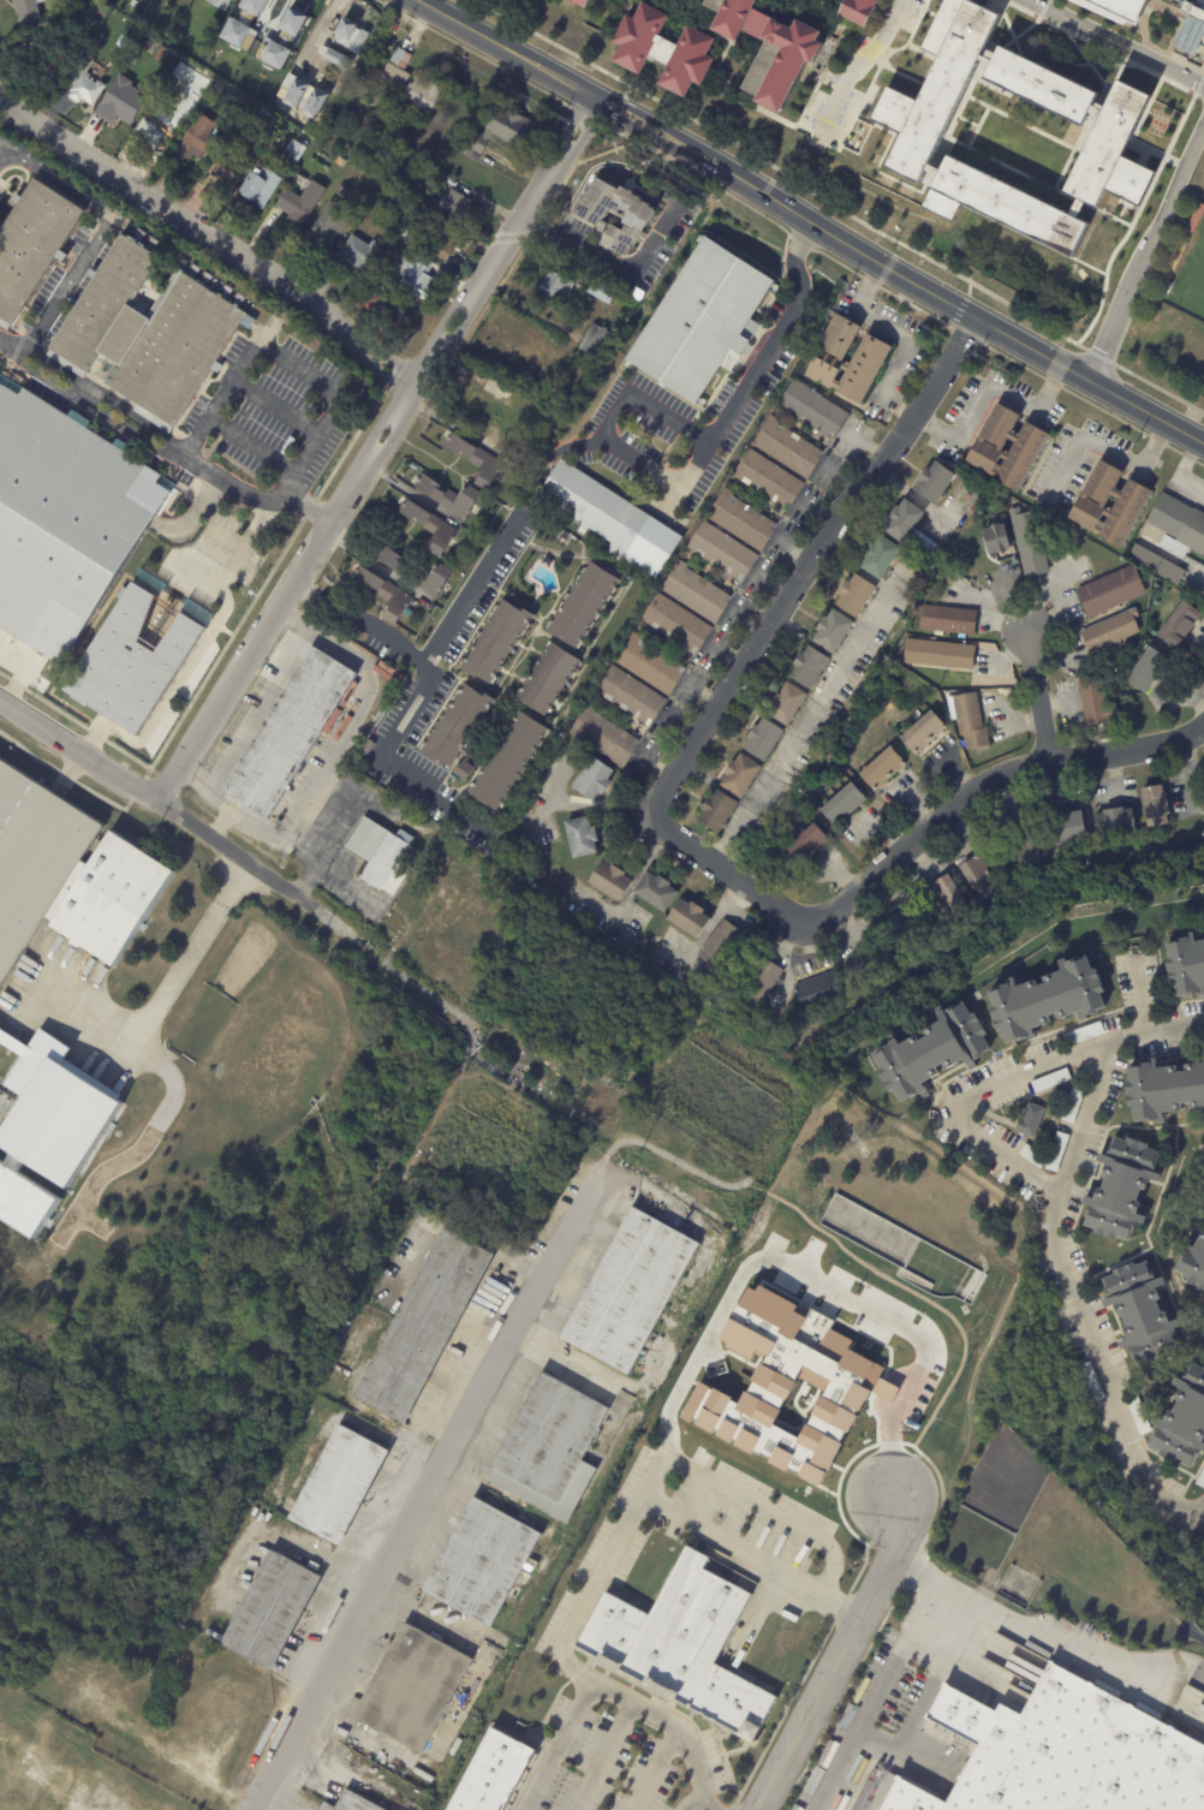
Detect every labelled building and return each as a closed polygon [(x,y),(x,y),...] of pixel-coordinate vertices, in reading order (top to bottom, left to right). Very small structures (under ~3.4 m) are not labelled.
[(20,24),(14,0),(45,0),(46,1),(37,4),(42,18),(20,24)] [(130,5),(132,0),(134,0),(139,4),(137,8),(130,5)] [(223,10),(205,0),(229,0),(223,10)] [(233,20),(245,0),(272,0),(263,18),(261,16),(252,30),(233,20)] [(585,11),(562,0),(590,0),(585,11)] [(703,8),(716,16),(708,32),(739,48),(745,36),(761,44),(734,95),(776,118),(805,64),(818,36),(793,23),(788,32),(749,13),(755,0),(707,0),(703,8)] [(835,20),(860,34),(877,0),(845,0),(835,20)] [(968,0),(944,0),(924,50),(939,56),(920,101),(886,87),(872,122),(902,134),(887,169),(924,184),(973,66),(982,70),(986,59),(982,58),(1000,13),(968,0)] [(1146,22),(1157,0),(1101,0),(1146,22)] [(1168,4),(1188,14),(1170,53),(1199,69),(1203,58),(1203,0),(1170,0),(1168,4)] [(286,1),(297,7),(299,2),(312,10),(294,44),(275,34),(280,25),(275,22),(286,1)] [(621,18),(607,48),(614,52),(607,67),(634,81),(643,61),(667,72),(658,90),(680,101),(687,85),(698,90),(709,66),(702,62),(710,46),(680,31),(673,46),(658,40),(668,20),(638,7),(631,23),(621,18)] [(321,22),(340,31),(339,35),(351,41),(342,59),(308,41),(318,20),(321,22)] [(50,76),(41,54),(47,52),(43,41),(55,36),(68,69),(50,76)] [(149,42),(151,43),(145,50),(141,48),(147,40),(149,42)] [(154,60),(161,47),(168,50),(161,64),(154,60)] [(401,49),(411,54),(403,70),(428,83),(431,76),(445,83),(431,113),(394,93),(395,90),(376,81),(387,61),(388,62),(397,47),(401,49)] [(1084,125),(1098,91),(998,49),(984,83),(1084,125)] [(95,105),(93,107),(83,99),(79,103),(70,96),(73,93),(71,91),(74,87),(68,82),(87,56),(95,62),(88,72),(91,76),(89,78),(96,84),(99,81),(107,87),(95,105)] [(133,56),(138,59),(135,65),(130,62),(133,56)] [(1149,94),(1113,80),(1066,195),(1098,207),(1104,191),(1141,207),(1156,171),(1123,158),(1149,94)] [(123,126),(109,119),(112,115),(102,109),(118,84),(141,99),(123,126)] [(365,105),(362,111),(350,102),(357,91),(369,100),(365,105)] [(263,124),(255,117),(262,107),(270,114),(263,124)] [(489,142),(478,162),(461,154),(475,130),(483,136),(499,107),(508,112),(509,109),(535,123),(521,148),(494,133),(489,142)] [(166,147),(161,143),(159,145),(139,132),(154,112),(161,115),(165,111),(183,123),(166,147)] [(213,125),(210,130),(216,133),(199,159),(193,155),(191,161),(185,157),(183,162),(172,155),(199,113),(215,123),(213,125)] [(363,135),(368,125),(376,129),(371,139),(363,135)] [(403,125),(409,127),(405,136),(399,133),(403,125)] [(306,147),(292,139),(282,156),(297,164),(306,147)] [(246,167),(233,189),(205,171),(220,150),(222,151),(226,147),(237,154),(233,157),(248,166),(246,167)] [(340,157),(346,162),(341,168),(335,162),(340,157)] [(923,209),(954,223),(960,207),(1075,256),(1090,220),(945,158),(923,209)] [(266,169),(266,168),(282,179),(263,210),(260,208),(260,207),(238,192),(251,172),(252,173),(256,167),(263,173),(266,169)] [(626,189),(630,191),(631,190),(634,192),(633,195),(643,200),(642,201),(651,206),(650,208),(656,210),(643,233),(645,233),(640,242),(638,240),(637,244),(636,244),(632,250),(634,251),(632,255),(628,252),(626,257),(612,250),(609,252),(602,248),(603,246),(602,245),(604,239),(603,238),(606,234),(607,234),(612,226),(624,232),(626,227),(631,231),(632,228),(622,224),(625,221),(613,215),(608,224),(609,225),(603,234),(596,231),(596,232),(572,216),(576,210),(577,210),(582,201),(583,202),(588,192),(589,193),(594,184),(595,185),(598,179),(619,191),(621,187),(626,189)] [(317,203),(302,228),(287,220),(291,214),(276,206),(287,189),(300,198),(311,180),(326,189),(317,203)] [(0,230),(0,322),(7,327),(83,215),(32,181),(0,230)] [(335,192),(339,185),(345,189),(341,196),(335,192)] [(472,207),(471,208),(479,213),(472,226),(441,208),(452,190),(475,203),(472,207)] [(377,195),(388,200),(385,206),(375,201),(377,195)] [(316,245),(305,239),(329,201),(352,215),(341,234),(338,232),(326,251),(316,245)] [(1199,202),(1203,206),(1203,212),(1193,234),(1185,230),(1199,202)] [(466,236),(461,244),(457,240),(451,249),(453,250),(446,262),(423,248),(433,233),(428,230),(436,215),(466,236)] [(400,236),(404,230),(415,236),(411,242),(400,236)] [(704,233),(625,358),(626,359),(622,364),(631,370),(634,365),(693,404),(719,364),(728,370),(758,323),(749,317),(767,290),(773,294),(779,285),(771,280),(774,278),(704,233)] [(118,234),(43,347),(169,431),(244,318),(118,234)] [(352,266),(344,260),(345,258),(338,254),(351,234),(368,245),(371,239),(375,242),(374,244),(381,248),(365,270),(360,267),(358,269),(352,266)] [(433,264),(425,275),(435,281),(423,300),(397,282),(401,275),(395,272),(410,249),(418,255),(418,254),(434,263),(433,264)] [(553,272),(562,278),(564,276),(570,280),(570,281),(573,284),(566,297),(562,294),(559,302),(537,290),(549,270),(553,272)] [(603,302),(588,293),(595,281),(603,286),(604,284),(618,291),(609,305),(603,302)] [(395,312),(410,323),(401,335),(356,304),(369,285),(382,294),(377,300),(395,312)] [(852,345),(842,362),(850,365),(868,333),(893,347),(862,405),(836,391),(836,389),(832,386),(830,388),(805,375),(819,349),(817,347),(836,312),(862,327),(852,345)] [(578,349),(592,323),(601,328),(602,327),(606,328),(604,331),(616,337),(602,362),(578,349)] [(574,365),(588,373),(580,383),(568,376),(574,365)] [(59,665),(177,484),(0,369),(0,626),(59,665)] [(848,413),(835,435),(830,433),(827,439),(818,433),(822,428),(819,425),(816,430),(807,425),(811,422),(803,416),(800,421),(793,416),(795,412),(788,407),(786,411),(776,405),(793,379),(848,413)] [(512,386),(535,400),(507,447),(488,435),(491,430),(477,422),(482,415),(461,403),(472,385),(502,403),(512,386)] [(1021,416),(1013,433),(1019,435),(1026,422),(1049,435),(1018,493),(995,480),(995,478),(966,462),(999,403),(1021,416)] [(792,433),(823,453),(806,480),(751,445),(770,416),(779,421),(777,424),(792,433)] [(501,465),(487,492),(471,482),(479,468),(470,462),(471,458),(460,451),(458,454),(445,446),(448,441),(447,440),(449,436),(449,437),(452,433),(503,463),(501,465)] [(804,483),(789,505),(786,504),(782,508),(732,476),(749,448),(804,483)] [(654,519),(684,538),(654,584),(604,553),(612,543),(590,529),(585,536),(577,531),(582,524),(537,496),(561,459),(654,519)] [(1125,474),(1116,489),(1122,493),(1130,480),(1152,492),(1120,550),(1098,537),(1099,536),(1068,519),(1101,460),(1125,474)] [(934,505),(914,492),(920,483),(917,481),(926,468),(929,469),(935,462),(955,475),(934,505)] [(437,484),(440,486),(437,489),(445,494),(447,489),(457,495),(463,487),(466,489),(469,486),(481,494),(470,511),(471,512),(465,520),(415,487),(417,483),(415,482),(417,478),(418,478),(422,474),(437,484)] [(746,506),(777,526),(761,554),(705,517),(725,488),(733,494),(732,496),(746,506)] [(1194,508),(1203,514),(1203,556),(1176,541),(1178,540),(1146,522),(1163,493),(1193,510),(1194,508)] [(901,544),(882,530),(889,520),(887,518),(895,506),(898,507),(905,499),(924,514),(901,544)] [(409,501),(433,516),(433,514),(458,531),(440,560),(428,552),(430,548),(428,546),(434,536),(423,529),(425,526),(418,522),(417,524),(398,513),(401,507),(400,507),(403,504),(404,504),(406,500),(409,501)] [(1043,549),(1049,573),(1025,578),(1008,511),(1018,508),(1020,514),(1035,511),(1043,549)] [(759,556),(741,584),(686,548),(704,520),(759,556)] [(1002,524),(1003,524),(1009,549),(1006,550),(1006,553),(996,554),(988,555),(982,530),(990,528),(990,526),(999,524),(999,525),(1002,524)] [(919,531),(942,547),(934,559),(929,555),(926,561),(919,556),(923,552),(908,541),(916,530),(919,531)] [(896,556),(881,580),(860,566),(866,556),(863,554),(871,541),(874,543),(880,535),(901,548),(896,556)] [(1179,568),(1185,571),(1176,587),(1127,559),(1136,544),(1179,568)] [(399,558),(424,576),(429,570),(430,571),(433,566),(436,568),(439,564),(451,572),(442,585),(447,589),(443,594),(440,591),(435,599),(375,559),(377,555),(376,554),(379,550),(380,552),(382,547),(399,558)] [(619,582),(616,585),(615,585),(602,605),(603,606),(600,612),(598,611),(585,632),(586,632),(574,650),(544,630),(550,621),(553,623),(554,620),(552,618),(555,613),(558,614),(559,613),(556,612),(567,595),(570,596),(571,594),(568,591),(572,587),(574,588),(576,585),(573,584),(584,568),(585,568),(588,566),(585,565),(588,560),(619,582)] [(687,570),(732,599),(714,625),(660,589),(679,560),(687,566),(686,568),(687,570)] [(385,580),(411,597),(394,625),(381,617),(386,607),(383,606),(387,602),(375,594),(377,591),(371,589),(370,590),(363,587),(362,589),(348,579),(352,573),(353,570),(356,570),(358,566),(383,582),(385,580)] [(1123,605),(1089,620),(1077,590),(1131,566),(1132,570),(1134,567),(1146,595),(1123,605)] [(875,588),(856,618),(835,605),(840,595),(838,593),(847,579),(850,582),(854,573),(876,587),(875,588)] [(214,618),(205,632),(204,631),(136,739),(62,693),(135,585),(157,600),(149,625),(141,645),(156,656),(189,601),(214,618)] [(713,629),(695,656),(640,620),(657,594),(713,629)] [(532,617),(528,626),(525,625),(517,641),(518,641),(511,651),(509,650),(503,661),(503,662),(495,677),(497,678),(493,685),(489,684),(488,685),(475,677),(473,679),(458,669),(461,663),(459,662),(461,659),(470,645),(471,647),(479,632),(481,633),(483,631),(481,630),(484,624),(487,625),(488,623),(487,623),(496,606),(497,607),(500,603),(497,603),(500,599),(521,612),(523,611),(534,615),(532,617)] [(1197,621),(1178,649),(1158,635),(1182,601),(1202,614),(1197,621)] [(421,613),(413,608),(416,603),(423,607),(421,613)] [(938,607),(977,612),(974,636),(966,636),(966,639),(958,638),(958,635),(943,632),(943,637),(934,636),(935,632),(919,630),(923,606),(938,607)] [(1126,639),(1090,655),(1080,632),(1134,608),(1139,617),(1134,619),(1140,632),(1126,639)] [(853,624),(834,655),(812,641),(818,631),(816,629),(824,615),(828,618),(833,609),(853,623),(853,624)] [(640,642),(685,669),(668,697),(614,661),(632,632),(642,638),(639,641),(640,642)] [(922,641),(976,648),(972,671),(904,663),(906,639),(922,641)] [(579,661),(568,680),(570,680),(567,684),(566,683),(559,693),(560,695),(558,698),(558,697),(549,710),(548,709),(543,716),(514,698),(548,643),(579,661)] [(830,660),(811,690),(789,677),(794,667),(792,666),(800,651),(804,654),(809,645),(830,660)] [(336,708),(267,821),(222,793),(314,647),(358,674),(336,708)] [(1125,681),(1150,647),(1167,660),(1143,695),(1125,681)] [(666,701),(648,727),(594,692),(612,666),(666,701)] [(356,680),(362,685),(354,697),(347,692),(356,680)] [(798,709),(787,726),(767,712),(773,703),(770,701),(779,687),(782,689),(787,681),(807,695),(798,709)] [(448,769),(448,770),(435,762),(434,763),(418,752),(424,744),(425,744),(428,742),(425,740),(442,718),(443,719),(445,716),(441,714),(448,704),(449,704),(457,695),(455,693),(461,684),(478,696),(481,692),(494,702),(481,721),(483,721),(469,740),(467,740),(454,758),(457,758),(448,769)] [(1086,727),(1079,690),(1104,685),(1107,704),(1115,703),(1119,721),(1086,727)] [(977,695),(984,730),(987,728),(990,745),(966,750),(962,736),(959,737),(953,697),(977,692),(977,695)] [(601,716),(639,743),(622,769),(567,733),(586,704),(596,710),(595,713),(601,716)] [(842,707),(852,712),(850,716),(840,710),(842,707)] [(941,733),(916,756),(900,738),(930,710),(947,728),(941,733)] [(547,730),(497,814),(466,796),(517,712),(547,730)] [(783,732),(764,762),(744,749),(750,739),(747,737),(756,724),(758,726),(763,718),(783,731),(783,732)] [(364,758),(359,755),(370,740),(375,745),(365,760),(364,758)] [(900,769),(874,793),(858,775),(889,748),(905,766),(900,769)] [(750,785),(740,799),(720,786),(726,775),(723,774),(732,761),(734,763),(740,754),(761,767),(750,785)] [(107,823),(0,992),(0,755),(50,787),(107,823)] [(471,758),(470,762),(476,767),(466,784),(460,780),(459,782),(451,778),(459,764),(461,766),(467,755),(472,757),(471,758)] [(612,774),(608,780),(610,781),(602,794),(598,793),(592,802),(572,787),(594,757),(614,770),(612,774)] [(860,804),(835,827),(819,810),(850,784),(865,800),(860,804)] [(1167,798),(1170,815),(1167,816),(1169,826),(1148,829),(1142,790),(1162,786),(1163,794),(1167,794),(1167,798)] [(737,803),(717,834),(697,821),(702,812),(699,811),(708,798),(710,799),(716,791),(737,803)] [(1096,836),(1093,816),(1102,815),(1102,811),(1123,809),(1123,811),(1131,810),(1134,832),(1096,836)] [(1083,820),(1086,841),(1074,844),(1075,849),(1065,850),(1065,846),(1051,847),(1047,818),(1080,811),(1083,820)] [(595,830),(598,843),(595,844),(597,855),(573,859),(565,822),(589,816),(592,828),(595,827),(595,830)] [(415,838),(400,864),(410,870),(394,897),(382,891),(381,893),(360,880),(370,863),(345,847),(363,817),(397,836),(400,829),(415,838)] [(1039,852),(1042,862),(1023,865),(1015,824),(1035,821),(1039,852)] [(824,846),(798,870),(782,851),(813,823),(829,841),(824,846)] [(144,924),(115,967),(53,927),(114,830),(177,871),(144,924)] [(769,855),(776,859),(773,864),(767,859),(769,855)] [(966,881),(959,868),(979,856),(1001,892),(981,904),(966,881)] [(619,869),(626,874),(625,876),(632,881),(619,903),(589,883),(602,862),(612,868),(613,865),(619,869)] [(651,874),(656,877),(658,875),(670,883),(668,887),(678,893),(663,913),(633,892),(648,871),(651,874)] [(947,875),(970,911),(949,923),(928,887),(947,875)] [(697,907),(703,912),(702,915),(710,921),(696,942),(664,921),(679,900),(689,906),(690,903),(697,907)] [(883,927),(901,911),(929,943),(910,959),(883,927)] [(716,983),(714,982),(719,975),(696,959),(722,919),(761,945),(729,992),(716,983)] [(1196,945),(1203,943),(1203,998),(1199,1000),(1199,996),(1186,999),(1178,1000),(1174,984),(1170,986),(1164,961),(1169,960),(1166,945),(1180,942),(1180,941),(1188,940),(1187,936),(1193,935),(1196,945)] [(842,966),(876,946),(888,965),(854,986),(842,966)] [(733,995),(758,955),(783,972),(757,1011),(733,995)] [(1089,1019),(1090,1020),(1080,1024),(1078,1014),(1059,1022),(1056,1016),(1050,1018),(1051,1024),(1032,1031),(1036,1041),(1029,1043),(1027,1040),(1015,1044),(1015,1043),(1007,1047),(1001,1032),(997,1034),(989,1011),(993,1008),(987,994),(1008,986),(1006,982),(1013,980),(1017,989),(1036,982),(1038,989),(1045,986),(1043,980),(1061,972),(1057,963),(1065,960),(1066,965),(1078,959),(1079,960),(1086,958),(1092,972),(1096,971),(1105,994),(1101,995),(1105,1008),(1097,1011),(1098,1014),(1089,1018),(1089,1019)] [(797,998),(793,987),(834,972),(842,994),(801,1010),(797,998)] [(977,1068),(970,1073),(962,1061),(946,1072),(942,1066),(936,1070),(938,1076),(922,1085),(924,1088),(925,1088),(930,1095),(923,1100),(920,1095),(919,1096),(918,1095),(908,1101),(908,1100),(901,1105),(893,1091),(888,1094),(876,1072),(880,1070),(872,1056),(889,1046),(888,1044),(895,1040),(899,1047),(916,1036),(919,1042),(926,1038),(923,1032),(940,1023),(936,1016),(962,1002),(971,1016),(973,1014),(987,1035),(982,1038),(989,1050),(976,1058),(977,1060),(974,1062),(977,1068)] [(1176,1006),(1203,1004),(1203,1017),(1178,1019),(1176,1006)] [(1068,1047),(1065,1035),(1101,1023),(1104,1035),(1068,1047)] [(66,1190),(0,1148),(0,1135),(25,1096),(7,1084),(24,1056),(0,1041),(0,1027),(30,1046),(42,1026),(73,1047),(61,1066),(120,1103),(66,1190)] [(1184,1067),(1203,1065),(1203,1110),(1190,1112),(1190,1106),(1184,1106),(1184,1113),(1163,1115),(1163,1125),(1152,1126),(1152,1123),(1143,1124),(1143,1123),(1134,1124),(1133,1109),(1127,1109),(1125,1084),(1130,1084),(1127,1068),(1151,1065),(1150,1060),(1156,1060),(1157,1070),(1176,1067),(1178,1071),(1184,1071),(1184,1067)] [(1067,1070),(1071,1080),(1036,1095),(1031,1083),(1067,1068),(1067,1070)] [(1032,1141),(1013,1133),(1019,1118),(1021,1119),(1027,1105),(1044,1111),(1032,1141)] [(1059,1133),(1069,1137),(1057,1174),(1045,1171),(1057,1133),(1059,1133)] [(1160,1183),(1158,1184),(1150,1181),(1146,1192),(1143,1191),(1138,1202),(1143,1203),(1138,1216),(1146,1219),(1144,1227),(1138,1225),(1136,1230),(1138,1230),(1134,1237),(1132,1236),(1131,1243),(1117,1238),(1116,1242),(1096,1234),(1097,1231),(1084,1226),(1087,1219),(1086,1217),(1090,1208),(1083,1205),(1086,1197),(1095,1201),(1098,1190),(1102,1191),(1107,1179),(1103,1178),(1107,1166),(1097,1162),(1101,1155),(1107,1157),(1111,1143),(1113,1143),(1115,1137),(1127,1142),(1128,1138),(1150,1147),(1149,1149),(1161,1154),(1156,1169),(1157,1169),(1155,1174),(1162,1177),(1160,1183)] [(1026,1145),(1047,1161),(1039,1171),(1018,1155),(1025,1144),(1026,1145)] [(670,1205),(673,1201),(687,1210),(685,1215),(670,1205)] [(636,1367),(630,1376),(561,1339),(632,1208),(701,1245),(636,1367)] [(493,1255),(497,1257),(407,1427),(357,1400),(447,1231),(493,1255)] [(1194,1252),(1203,1234),(1203,1295),(1187,1286),(1190,1284),(1175,1275),(1180,1268),(1179,1267),(1186,1255),(1182,1252),(1186,1248),(1194,1252)] [(1162,1279),(1162,1278),(1166,1287),(1157,1291),(1162,1300),(1156,1303),(1161,1315),(1166,1314),(1169,1324),(1179,1320),(1182,1328),(1175,1330),(1180,1341),(1179,1341),(1182,1348),(1170,1353),(1172,1357),(1150,1367),(1149,1362),(1137,1368),(1133,1359),(1132,1359),(1127,1350),(1121,1352),(1119,1345),(1127,1341),(1122,1330),(1127,1328),(1121,1316),(1117,1318),(1113,1306),(1104,1310),(1102,1303),(1108,1299),(1104,1288),(1105,1287),(1102,1279),(1114,1274),(1113,1272),(1133,1262),(1136,1267),(1148,1262),(1150,1269),(1151,1268),(1157,1280),(1162,1279)] [(1095,1403),(1079,1367),(1089,1362),(1104,1398),(1095,1403)] [(1203,1446),(1203,1457),(1200,1455),(1196,1464),(1194,1464),(1191,1471),(1179,1465),(1178,1469),(1157,1459),(1160,1453),(1150,1447),(1157,1435),(1155,1434),(1156,1430),(1150,1427),(1155,1417),(1164,1422),(1169,1410),(1174,1412),(1178,1405),(1174,1403),(1180,1392),(1172,1387),(1178,1377),(1182,1381),(1188,1373),(1190,1374),(1194,1367),(1203,1370),(1203,1435),(1203,1443),(1203,1446)] [(595,1439),(583,1460),(598,1469),(568,1523),(488,1479),(495,1467),(491,1465),(542,1373),(610,1410),(622,1387),(639,1397),(634,1406),(632,1405),(609,1446),(595,1439)] [(1143,1436),(1139,1437),(1126,1401),(1137,1397),(1151,1433),(1143,1436)] [(387,1447),(393,1451),(342,1546),(292,1519),(341,1423),(387,1447)] [(1196,1485),(1203,1470),(1203,1490),(1196,1485)] [(528,1558),(489,1631),(421,1595),(471,1500),(479,1505),(484,1496),(499,1505),(494,1513),(517,1525),(521,1517),(535,1524),(530,1534),(538,1537),(528,1558)] [(691,1549),(710,1560),(704,1572),(751,1597),(715,1666),(777,1698),(761,1731),(762,1731),(753,1746),(731,1734),(732,1732),(728,1731),(727,1732),(717,1727),(719,1725),(717,1723),(716,1726),(704,1720),(705,1717),(701,1715),(699,1717),(695,1715),(696,1713),(692,1710),(691,1711),(686,1709),(687,1708),(676,1702),(675,1704),(667,1701),(668,1699),(650,1690),(649,1691),(643,1687),(644,1685),(620,1672),(619,1675),(596,1663),(598,1660),(577,1649),(606,1594),(650,1618),(686,1547),(691,1549)] [(278,1674),(227,1647),(276,1552),(327,1578),(278,1674)] [(423,1755),(423,1756),(354,1719),(405,1624),(472,1661),(455,1692),(464,1697),(461,1703),(453,1698),(423,1755)] [(918,1720),(972,1749),(941,1806),(874,1770),(852,1809),(1203,1809),(1203,1739),(1038,1649),(1012,1698),(991,1686),(983,1701),(941,1678),(918,1720)] [(536,1750),(504,1809),(448,1809),(449,1808),(448,1808),(491,1728),(490,1727),(491,1727),(520,1743),(521,1743),(536,1750)] [(410,1773),(415,1774),(411,1779),(382,1763),(385,1758),(410,1773)] [(345,1790),(384,1809),(321,1809),(326,1802),(336,1806),(345,1790)]
